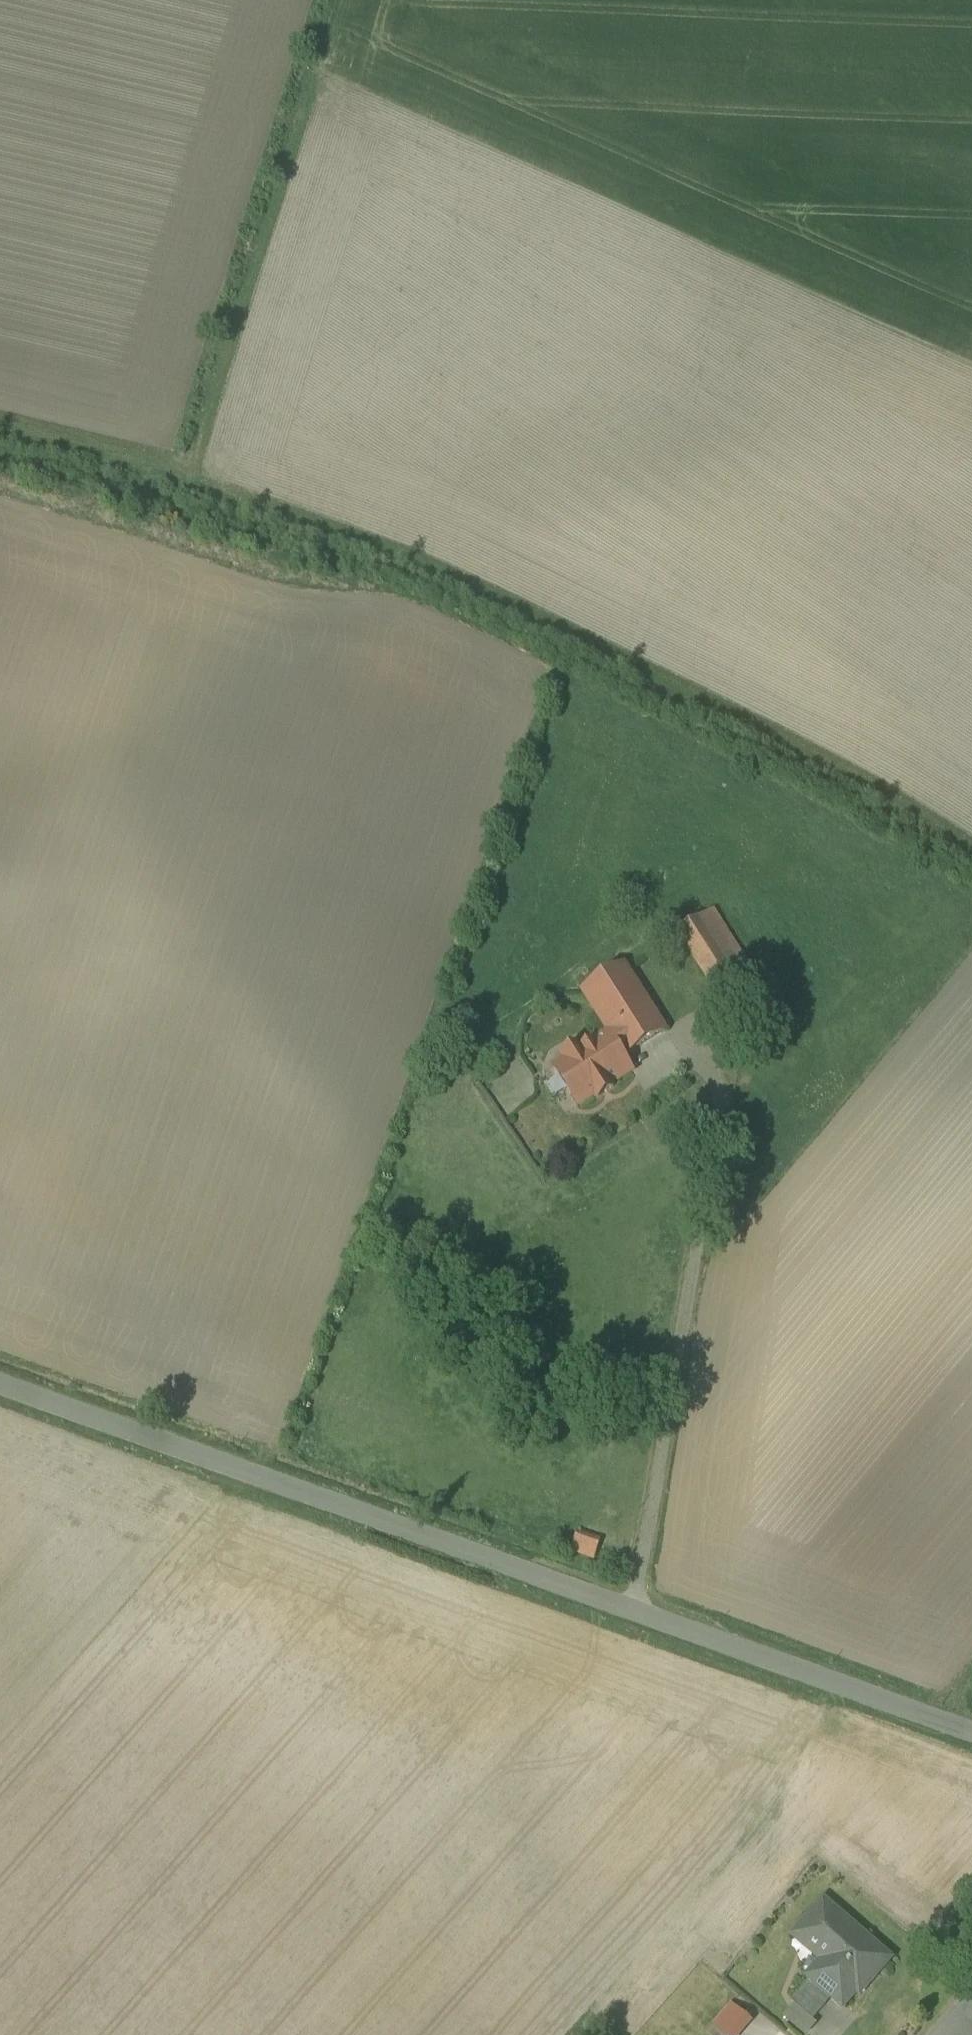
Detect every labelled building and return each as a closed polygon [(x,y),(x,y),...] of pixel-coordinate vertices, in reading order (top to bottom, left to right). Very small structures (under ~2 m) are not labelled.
[(767,991),(716,908),(680,931),(731,1013),(767,991)] [(625,965),(585,991),(612,1033),(616,1030),(631,1052),(666,1030),(625,965)] [(612,1033),(583,1051),(581,1049),(566,1058),(568,1061),(556,1068),(579,1104),(595,1094),(598,1098),(615,1087),(612,1083),(632,1070),(624,1057),(631,1052),(616,1030),(612,1033)] [(889,1958),(825,1903),(796,1936),(797,1937),(801,1933),(814,1944),(811,1948),(828,1964),(816,1978),(812,1975),(811,1976),(813,1978),(806,1986),(822,1999),(828,1991),(844,2005),(858,1989),(861,1992),(862,1990),(859,1987),(873,1971),(876,1974),(889,1958)] [(822,1999),(806,1986),(793,2002),(815,2020),(828,2005),(822,1999)] [(731,2003),(711,2026),(722,2034),(743,2034),(754,2023),(731,2003)]
